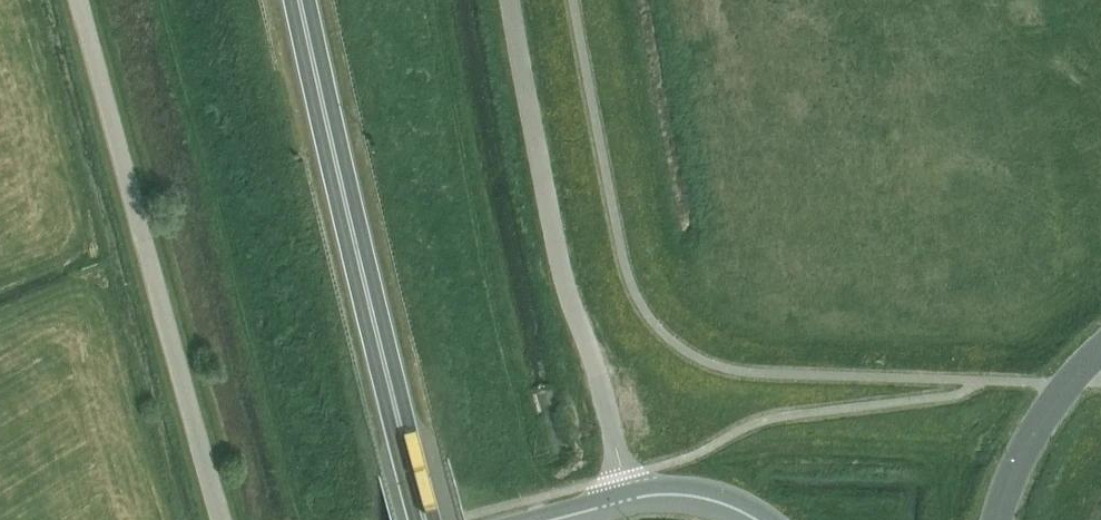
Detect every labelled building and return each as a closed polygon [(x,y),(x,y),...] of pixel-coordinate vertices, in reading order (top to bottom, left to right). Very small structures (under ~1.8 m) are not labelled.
[(1053,16),(1053,0),(1041,0),(1041,16),(1053,16)]
